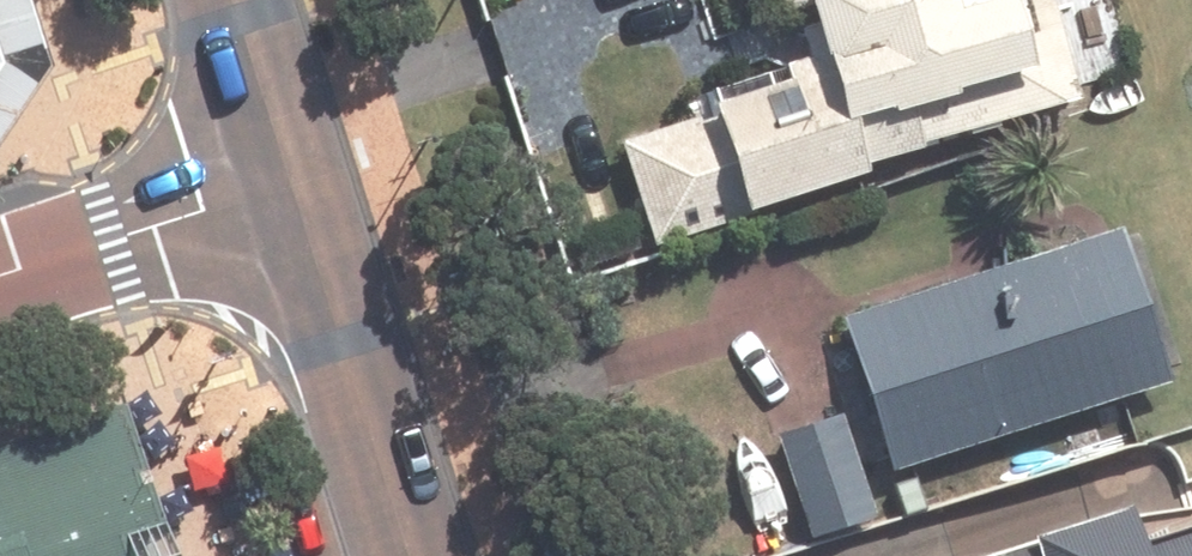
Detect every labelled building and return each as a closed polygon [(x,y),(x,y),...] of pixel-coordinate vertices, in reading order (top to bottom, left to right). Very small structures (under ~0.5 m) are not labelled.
[(853,168),(1068,101),(1038,0),(767,0),(771,14),(791,8),(812,72),(698,107),(701,116),(613,143),(644,243),(856,177),(853,168)] [(1110,231),(833,320),(882,474),(1159,385),(1110,231)] [(110,407),(0,443),(0,555),(159,555),(110,407)] [(769,438),(802,541),(865,521),(831,418),(769,438)] [(1091,433),(1065,439),(1071,461),(1097,454),(1091,433)] [(907,484),(889,490),(898,517),(916,511),(907,484)] [(1136,554),(1121,510),(1029,540),(1032,549),(1009,555),(1191,555),(1191,536),(1136,554)]
